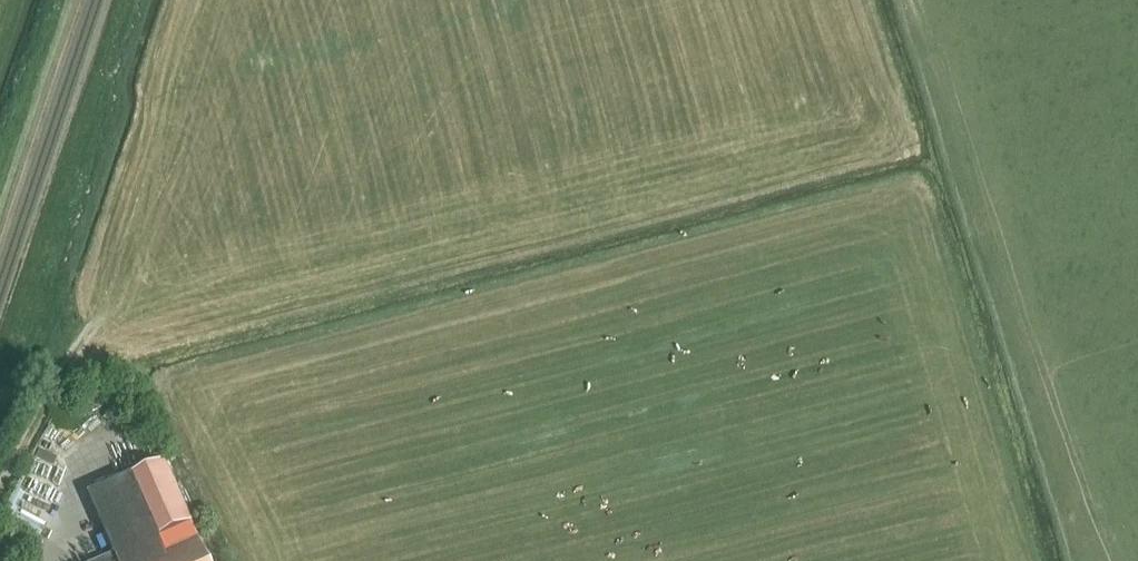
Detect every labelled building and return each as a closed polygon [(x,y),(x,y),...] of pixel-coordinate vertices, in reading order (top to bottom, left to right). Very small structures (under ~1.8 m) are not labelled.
[(99,560),(207,560),(197,538),(196,538),(163,460),(88,493),(115,554),(99,560)]
